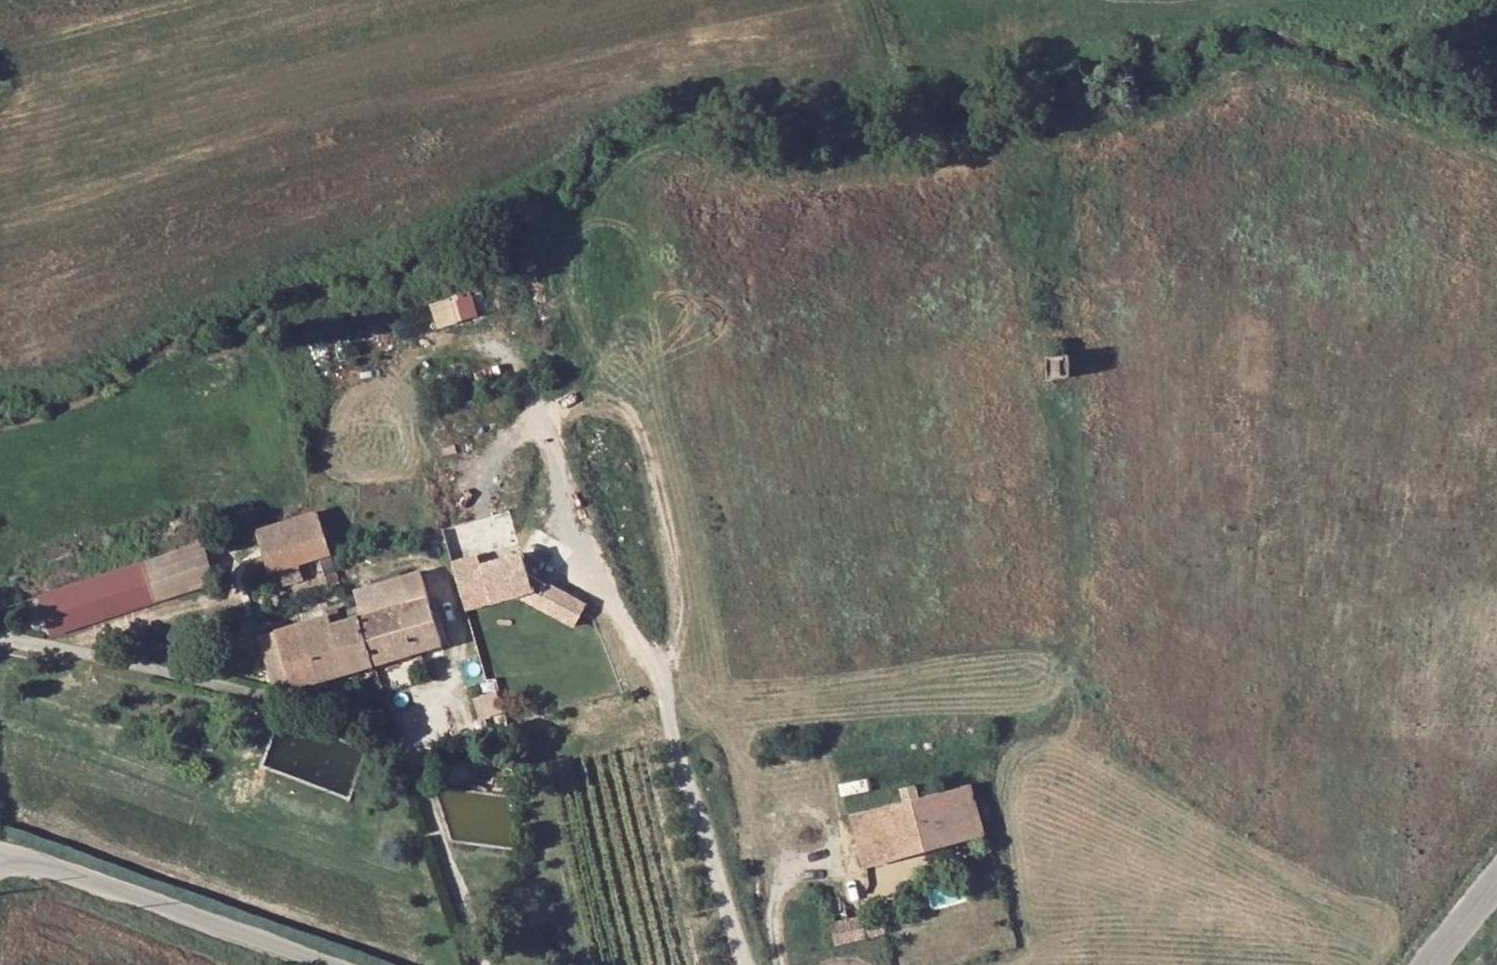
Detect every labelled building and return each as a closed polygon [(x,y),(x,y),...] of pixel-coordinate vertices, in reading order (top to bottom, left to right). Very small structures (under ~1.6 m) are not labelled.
[(468,287),(427,304),(437,328),(478,312),(468,287)] [(270,335),(267,325),(257,328),(260,338),(270,335)] [(341,583),(317,511),(256,531),(269,571),(318,556),(328,587),(341,583)] [(215,584),(202,544),(39,597),(50,637),(215,584)] [(435,616),(508,595),(497,555),(484,559),(482,553),(355,594),(359,609),(374,663),(442,644),(435,616)] [(329,617),(260,637),(276,692),(374,663),(359,609),(348,612),(350,621),(342,623),(338,611),(328,614),(329,617)] [(490,694),(476,695),(477,714),(491,713),(490,694)] [(983,835),(971,785),(852,815),(865,865),(983,835)] [(884,933),(880,913),(828,925),(833,946),(884,933)]
